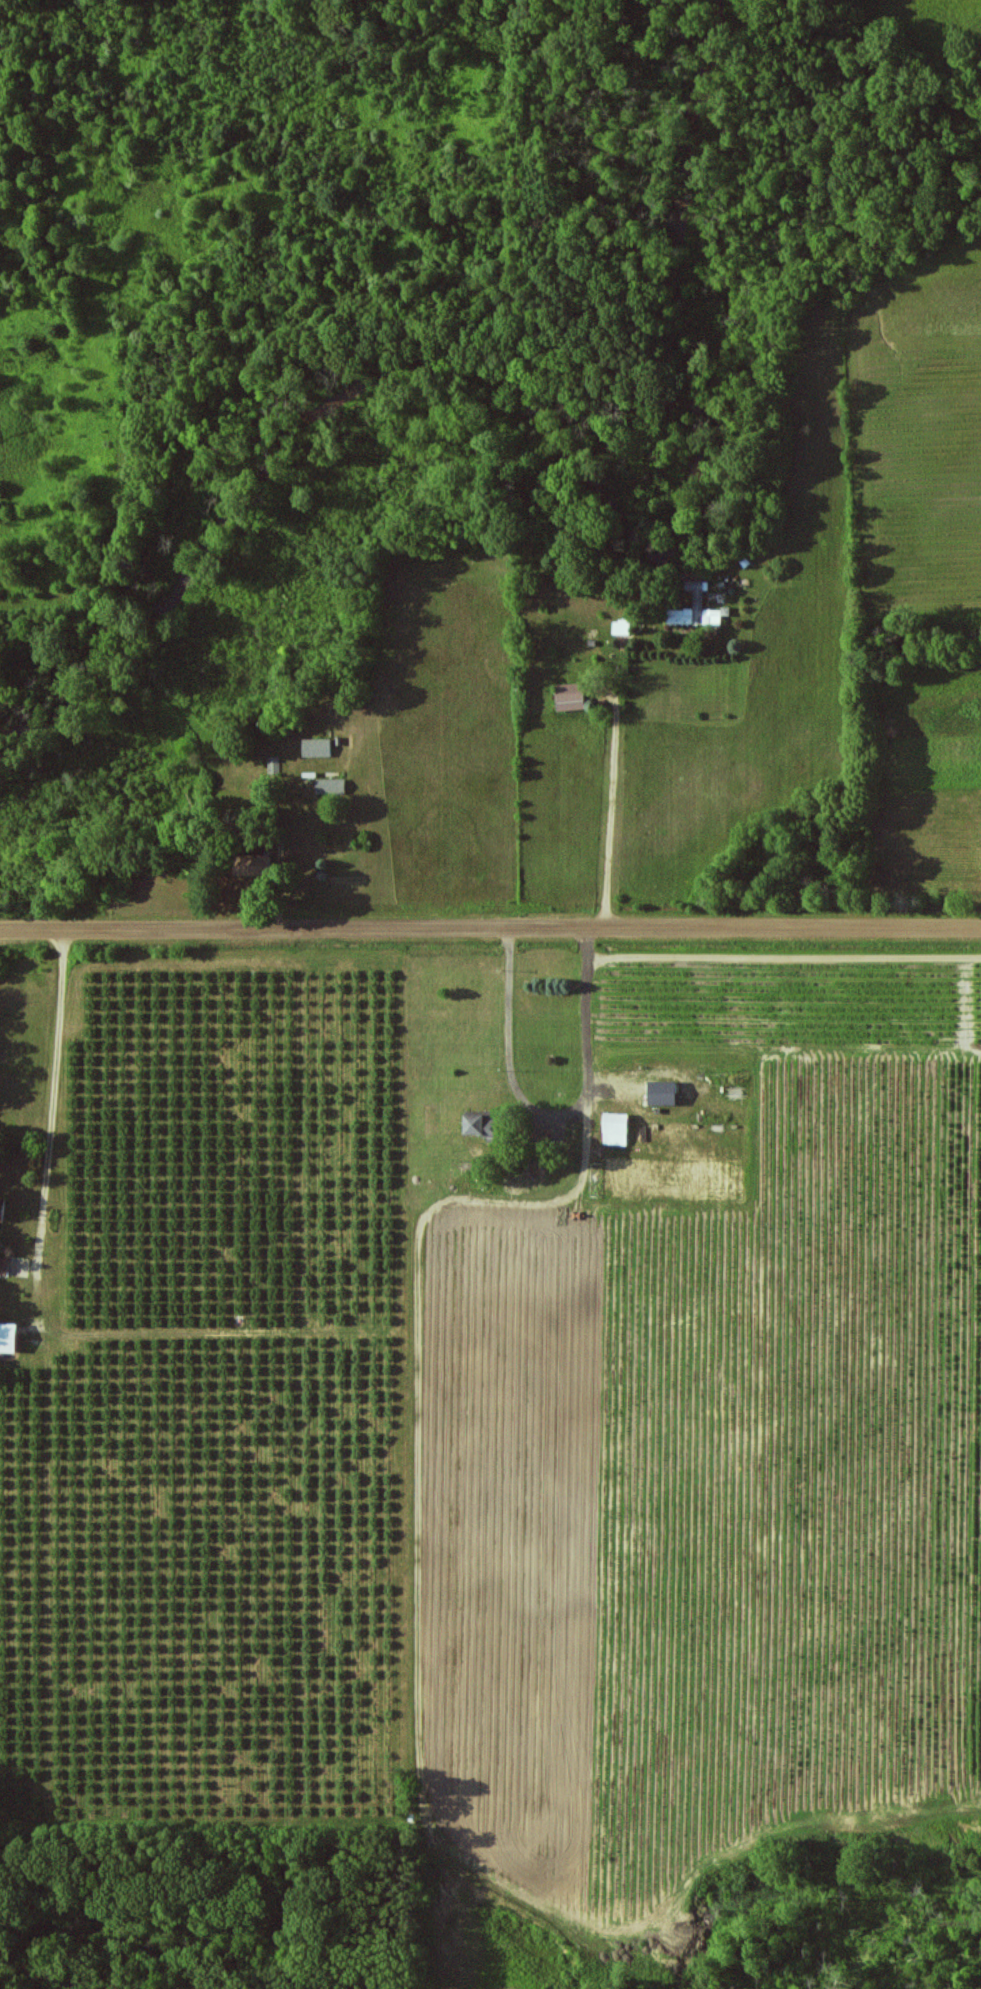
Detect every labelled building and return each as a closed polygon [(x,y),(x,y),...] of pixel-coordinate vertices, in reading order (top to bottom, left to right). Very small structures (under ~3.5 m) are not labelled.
[(722,625),(722,610),(705,610),(705,590),(710,590),(710,581),(688,581),(687,591),(695,591),(695,609),(669,609),(668,624),(722,625)] [(614,620),(614,635),(631,635),(631,620),(614,620)] [(584,683),(557,684),(558,710),(585,710),(584,683)] [(332,756),(331,738),(303,739),(304,756),(332,756)] [(280,756),(268,756),(269,773),(280,773),(280,756)] [(317,779),(317,795),(347,794),(346,778),(317,779)] [(239,875),(270,876),(271,855),(239,854),(239,875)] [(678,1104),(678,1081),(651,1081),(650,1104),(678,1104)] [(486,1134),(486,1113),(466,1114),(466,1134),(486,1134)] [(629,1113),(605,1113),(604,1144),(629,1145),(629,1113)] [(0,1256),(0,1274),(8,1274),(9,1256),(0,1256)] [(19,1323),(0,1322),(0,1352),(18,1352),(19,1323)]
